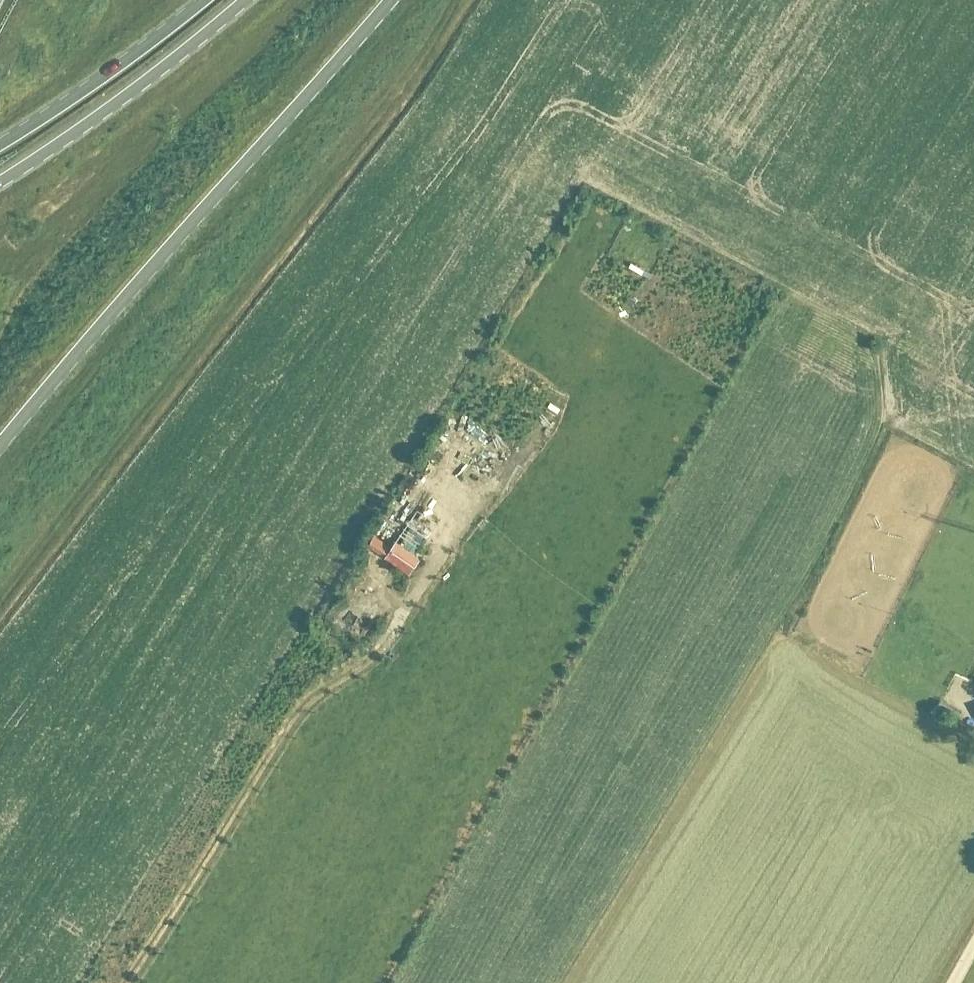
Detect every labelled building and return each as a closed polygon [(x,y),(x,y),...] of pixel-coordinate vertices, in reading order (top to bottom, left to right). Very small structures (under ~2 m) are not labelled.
[(382,542),(376,550),(408,571),(413,562),(382,542)]
